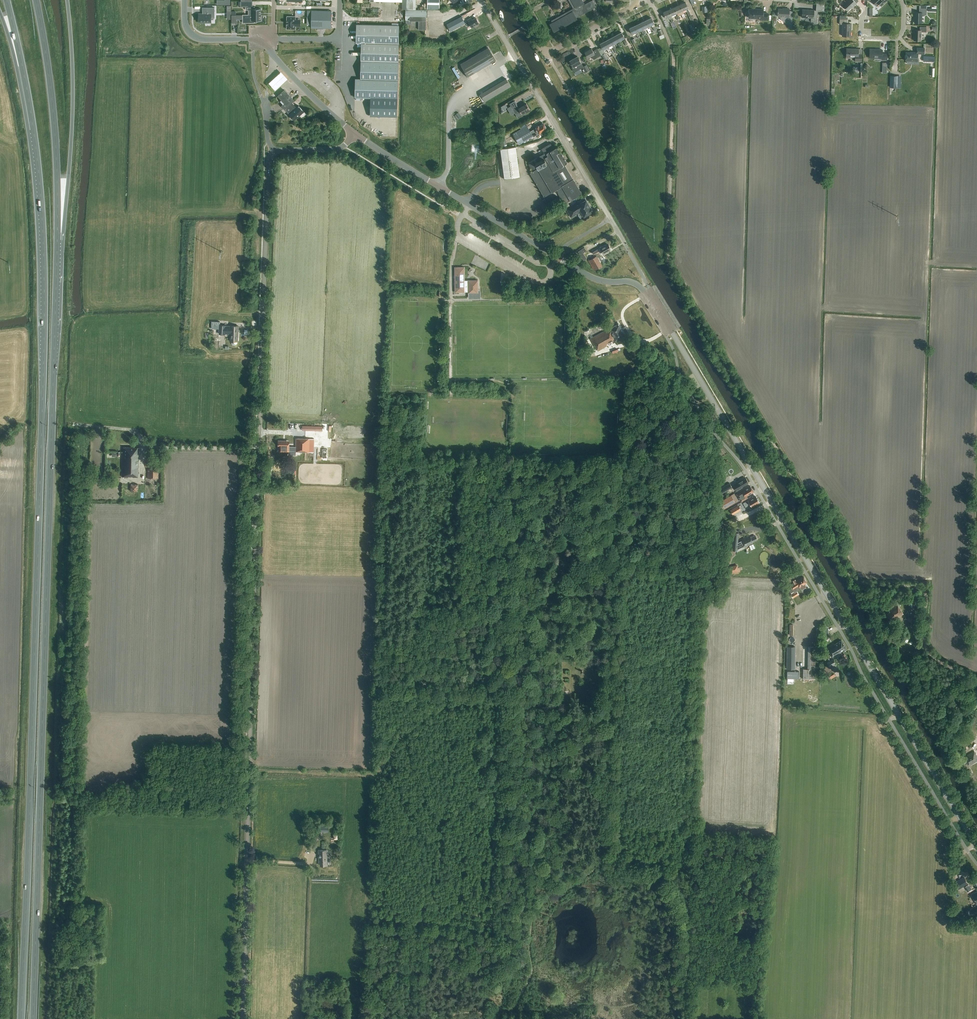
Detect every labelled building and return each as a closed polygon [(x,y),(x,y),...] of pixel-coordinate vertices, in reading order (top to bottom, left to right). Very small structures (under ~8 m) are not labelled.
[(427,9),(440,9),(440,0),(427,0),(427,9)] [(573,8),(552,21),(552,23),(550,24),(554,31),(576,18),(576,17),(580,15),(596,7),(592,0),(584,5),(583,4),(583,3),(581,0),(569,0),(573,8)] [(843,5),(848,10),(853,6),(856,3),(853,0),(848,0),(843,5)] [(248,15),(261,15),(261,9),(254,9),(254,7),(247,7),(247,1),(241,1),(240,1),(240,7),(246,7),(246,10),(248,10),(248,15)] [(685,2),(680,5),(682,11),(683,11),(686,9),(688,16),(691,15),(688,8),(685,2)] [(682,11),(680,5),(674,7),(677,13),(680,12),(683,18),(685,17),(683,11),(682,11)] [(671,16),(672,16),(677,13),(674,7),(669,10),(671,16)] [(214,18),(214,8),(206,8),(206,14),(202,14),(199,14),(199,22),(211,22),(211,18),(214,18)] [(923,16),(926,14),(926,13),(927,8),(919,8),(919,12),(914,12),(914,23),(921,23),(921,16),(923,16)] [(760,18),(760,20),(768,20),(768,13),(763,13),(763,9),(757,9),(750,9),(749,18),(760,18)] [(786,21),(786,23),(789,23),(792,23),(792,15),(789,15),(789,9),(785,9),(778,9),(778,16),(780,17),(781,20),(784,21),(786,21)] [(816,23),(816,22),(817,22),(817,15),(813,15),(814,10),(802,9),(802,17),(811,18),(811,22),(813,22),(813,23),(814,24),(816,24),(816,23)] [(332,11),(312,10),(311,28),(332,28),(332,11)] [(426,30),(426,10),(406,10),(406,20),(411,20),(415,20),(415,22),(419,22),(418,30),(426,30)] [(671,16),(669,10),(663,12),(666,18),(669,17),(672,23),(674,22),(672,16),(671,16)] [(261,21),(261,15),(248,15),(231,15),(231,23),(236,23),(236,18),(243,18),(243,19),(249,19),(249,23),(254,23),(254,21),(261,21)] [(298,19),(295,19),(295,16),(287,16),(287,21),(286,21),(286,24),(287,24),(287,29),(295,29),(295,26),(298,26),(298,19)] [(851,24),(846,24),(846,17),(840,16),(839,24),(842,24),(842,36),(851,36),(851,24)] [(467,20),(464,22),(461,17),(456,20),(461,27),(468,22),(472,28),(479,23),(476,18),(472,20),(471,18),(467,20)] [(648,26),(652,25),(655,31),(657,30),(654,24),(651,18),(646,20),(648,26)] [(694,27),(694,28),(695,27),(695,29),(697,28),(696,27),(697,26),(698,28),(701,27),(697,19),(691,22),(694,27)] [(648,26),(646,20),(640,23),(643,29),(648,26)] [(643,29),(640,23),(635,26),(638,32),(638,31),(641,30),(644,36),(646,35),(643,29)] [(399,25),(356,25),(356,43),(361,43),(360,79),(397,80),(399,25)] [(638,32),(635,26),(629,28),(632,34),(635,33),(638,39),(640,38),(638,31),(638,32)] [(921,41),(921,32),(926,32),(926,27),(920,27),(920,30),(914,30),(914,40),(921,41)] [(621,32),(616,35),(619,41),(624,38),(621,32)] [(619,41),(616,35),(611,38),(613,44),(614,44),(619,41)] [(611,38),(605,41),(608,47),(611,45),(615,51),(617,50),(614,44),(613,44),(611,38)] [(608,58),(603,49),(606,48),(609,54),(612,53),(608,47),(605,41),(600,44),(601,47),(598,49),(601,55),(602,55),(605,60),(608,58)] [(495,60),(488,48),(460,64),(468,76),(495,60)] [(597,48),(593,51),(591,49),(585,52),(588,57),(591,55),(594,59),(601,55),(598,49),(597,48)] [(917,61),(917,54),(924,54),(924,48),(917,48),(917,52),(913,52),(913,53),(906,52),(906,61),(917,61)] [(855,57),(855,61),(861,62),(862,54),(858,54),(858,49),(847,49),(846,57),(855,57)] [(882,58),(882,60),(887,60),(887,54),(882,54),(882,50),(870,49),(870,58),(882,58)] [(583,66),(581,63),(578,56),(570,61),(573,66),(571,67),(574,72),(583,68),(585,72),(589,70),(586,65),(583,66)] [(562,65),(559,59),(554,62),(557,68),(562,65)] [(281,70),(269,82),(276,89),(288,77),(281,70)] [(397,98),(398,80),(355,79),(355,97),(397,98)] [(480,94),(485,102),(511,86),(506,79),(480,94)] [(294,101),(284,90),(278,96),(284,103),(281,106),(284,109),(289,114),(289,115),(290,116),(289,117),(292,120),(293,119),(295,121),(304,112),(299,106),(294,110),(290,105),(294,101)] [(526,104),(519,108),(516,104),(517,104),(515,101),(510,104),(517,117),(525,113),(525,112),(529,109),(526,104)] [(536,127),(537,128),(530,132),(533,136),(533,137),(539,133),(539,134),(547,129),(544,123),(539,126),(538,126),(536,127)] [(513,133),(519,144),(533,136),(530,132),(526,125),(513,133)] [(535,148),(547,141),(545,138),(534,145),(535,148)] [(535,159),(537,162),(536,163),(538,168),(530,173),(544,197),(552,192),(552,193),(555,191),(556,193),(557,192),(561,198),(560,198),(561,199),(560,199),(563,204),(581,193),(573,179),(565,165),(567,163),(558,147),(554,149),(550,144),(542,149),(544,153),(535,159)] [(515,147),(501,149),(504,178),(519,176),(515,147)] [(538,168),(534,161),(528,164),(532,171),(538,168)] [(545,204),(548,209),(560,202),(557,197),(545,204)] [(591,208),(590,207),(586,200),(584,201),(583,199),(567,208),(572,216),(580,211),(583,216),(592,211),(593,209),(591,208)] [(599,248),(603,255),(610,250),(610,249),(611,249),(608,244),(605,246),(605,245),(599,248)] [(594,271),(595,270),(602,266),(596,257),(588,261),(594,271)] [(468,281),(465,282),(464,267),(455,267),(455,292),(465,292),(468,292),(468,293),(478,293),(478,280),(468,280),(468,281)] [(625,335),(619,324),(616,325),(609,329),(609,330),(605,333),(604,331),(590,339),(595,347),(596,347),(598,350),(607,346),(606,344),(614,340),(615,341),(625,335)] [(219,325),(219,334),(225,334),(230,334),(230,341),(231,341),(231,343),(232,344),(233,345),(234,345),(236,344),(237,343),(237,341),(238,341),(238,331),(238,325),(231,325),(231,326),(226,326),(226,325),(219,325)] [(309,452),(310,439),(296,438),(296,447),(289,447),(290,441),(278,441),(278,446),(280,446),(279,452),(290,453),(289,451),(309,452)] [(123,447),(122,477),(138,478),(139,448),(123,447)] [(147,479),(158,479),(158,469),(147,469),(147,479)] [(748,482),(746,478),(742,480),(742,479),(732,485),(736,492),(742,488),(741,487),(748,482)] [(729,483),(721,488),(724,492),(732,487),(729,483)] [(750,486),(738,493),(736,494),(740,502),(747,498),(746,496),(753,492),(750,486)] [(731,495),(721,501),(719,502),(723,509),(735,502),(731,495)] [(757,499),(755,496),(743,503),(745,507),(750,504),(752,506),(759,502),(759,500),(758,499),(757,499)] [(735,507),(730,510),(733,515),(741,510),(740,509),(738,505),(735,507)] [(733,532),(731,550),(737,551),(737,550),(744,546),(745,547),(753,543),(753,542),(757,540),(755,536),(754,535),(750,537),(750,536),(741,539),(742,540),(738,542),(738,533),(733,532)] [(728,574),(740,572),(739,567),(738,568),(737,564),(727,566),(728,574)] [(803,577),(796,581),(795,580),(793,581),(794,583),(790,585),(794,592),(791,594),(793,598),(798,595),(796,591),(801,589),(799,587),(807,582),(803,577)] [(892,620),(903,614),(897,604),(888,609),(890,612),(885,615),(889,621),(892,620)] [(887,638),(892,647),(900,643),(894,633),(887,638)] [(846,648),(843,643),(841,640),(834,644),(834,643),(827,647),(833,657),(840,653),(839,652),(846,648)] [(808,669),(803,669),(803,679),(815,679),(815,647),(808,647),(808,669)] [(827,663),(830,668),(830,667),(834,673),(838,670),(834,664),(835,664),(832,659),(827,663)] [(967,762),(969,766),(976,761),(976,757),(976,756),(974,751),(967,755),(967,756),(962,759),(965,763),(967,762)] [(327,850),(318,850),(318,855),(319,855),(320,856),(318,856),(318,862),(320,862),(320,865),(327,865),(327,862),(329,862),(329,856),(327,856),(327,850)] [(964,877),(958,880),(962,887),(968,884),(964,877)]
